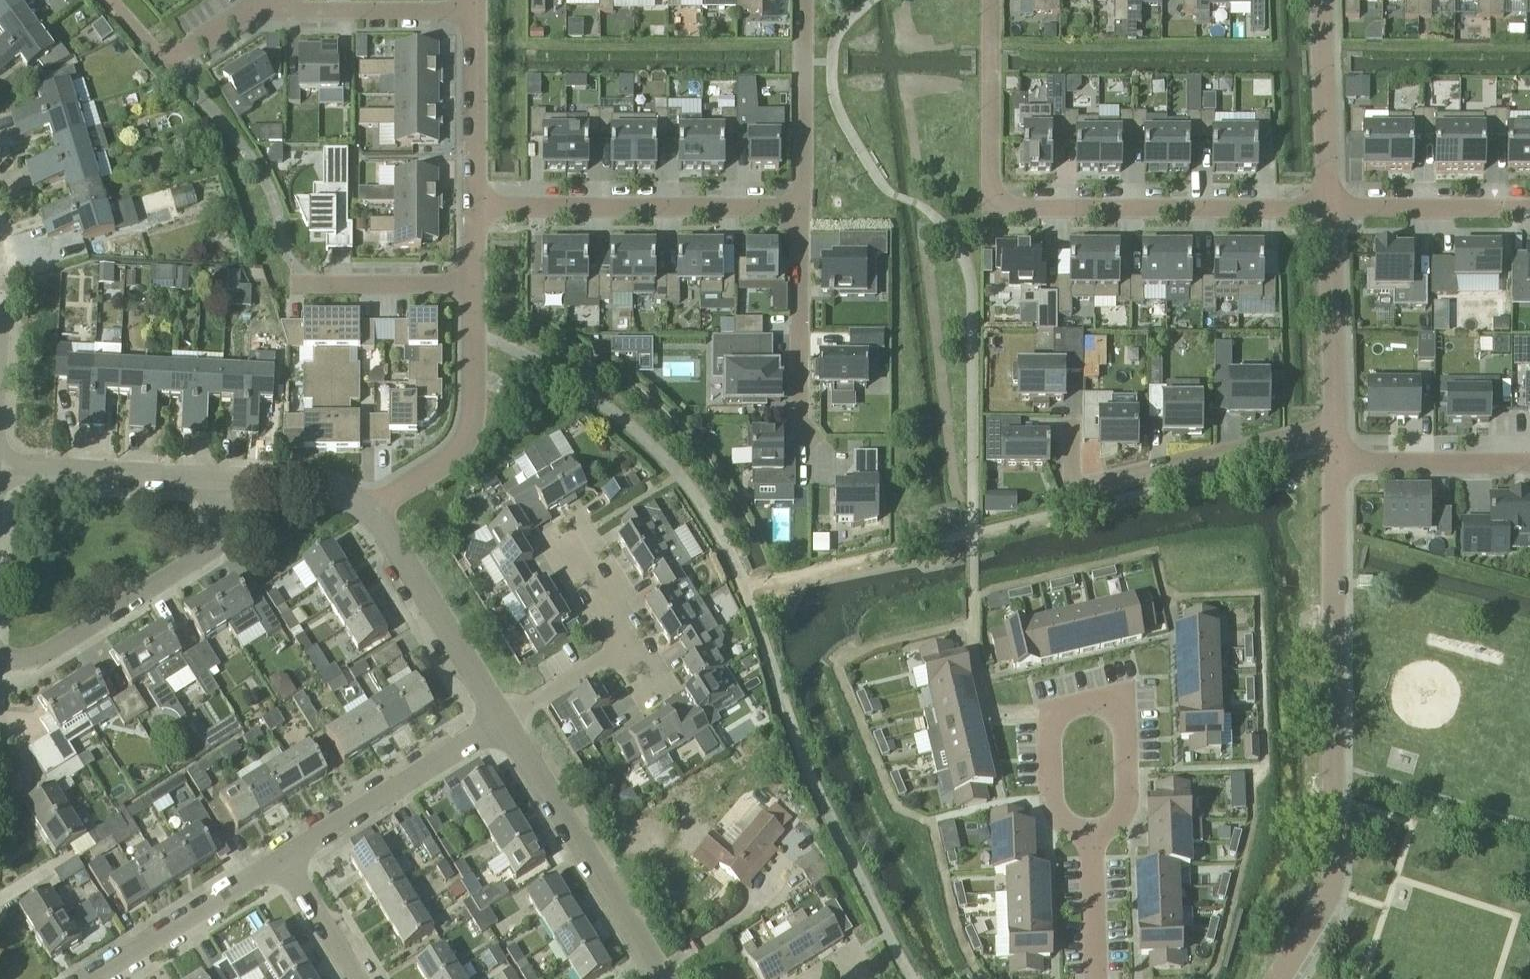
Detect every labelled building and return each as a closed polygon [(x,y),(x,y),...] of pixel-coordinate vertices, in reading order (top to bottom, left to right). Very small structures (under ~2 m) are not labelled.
[(24,9),(17,0),(0,0),(0,27),(24,9)] [(531,13),(545,13),(545,0),(531,0),(531,13)] [(599,13),(613,13),(613,0),(599,0),(599,13)] [(736,13),(762,13),(762,2),(776,2),(776,0),(736,0),(736,13)] [(1019,2),(1033,2),(1033,14),(1059,14),(1059,0),(1019,0),(1019,2)] [(1114,25),(1127,25),(1127,0),(1114,0),(1114,25)] [(1127,25),(1136,24),(1141,25),(1141,0),(1127,0),(1127,25)] [(1182,14),(1196,14),(1195,0),(1182,0),(1182,14)] [(1250,0),(1250,31),(1264,31),(1264,0),(1250,0)] [(1382,0),(1345,0),(1345,17),(1359,17),(1359,1),(1382,1),(1382,0)] [(1382,1),(1405,1),(1405,17),(1418,18),(1418,0),(1382,0),(1382,1)] [(1418,18),(1431,18),(1431,1),(1454,1),(1454,0),(1418,0),(1418,18)] [(1454,1),(1477,1),(1477,18),(1490,18),(1490,0),(1454,0),(1454,1)] [(1526,0),(1490,0),(1490,18),(1503,18),(1503,1),(1526,1),(1526,0)] [(0,27),(0,33),(5,39),(0,43),(0,59),(39,30),(24,9),(0,27)] [(1127,25),(1127,42),(1135,42),(1136,42),(1136,39),(1136,24),(1127,25)] [(583,25),(567,25),(567,38),(583,38),(583,25)] [(0,59),(0,74),(20,60),(28,71),(55,51),(39,30),(0,59)] [(365,57),(366,38),(356,37),(356,57),(365,57)] [(300,47),(300,79),(300,91),(319,91),(319,47),(300,47)] [(337,79),(338,47),(319,47),(319,91),(337,91),(337,79)] [(395,64),(377,64),(377,78),(395,78),(405,78),(405,71),(414,71),(414,65),(438,64),(438,48),(420,48),(395,47),(395,64)] [(240,66),(238,64),(223,73),(232,87),(222,93),(239,120),(252,112),(243,98),(273,80),(271,77),(280,77),(281,53),(265,53),(259,58),(257,55),(247,61),(240,66)] [(359,78),(368,78),(368,64),(359,64),(359,78)] [(368,78),(377,78),(377,64),(368,64),(368,78)] [(395,78),(395,95),(438,95),(438,85),(441,86),(443,86),(443,64),(441,64),(438,64),(414,65),(414,71),(405,71),(405,78),(395,78)] [(11,115),(14,127),(77,108),(70,85),(78,82),(73,67),(46,80),(50,89),(38,93),(42,105),(11,115)] [(1187,77),(1187,111),(1215,110),(1215,93),(1201,93),(1201,77),(1187,77)] [(1369,78),(1345,79),(1346,99),(1369,98),(1369,78)] [(300,91),(300,79),(288,79),(288,103),(300,103),(300,91)] [(337,79),(337,91),(349,91),(349,79),(337,79)] [(1012,94),(1017,89),(1017,81),(1005,81),(1005,94),(1012,94)] [(736,83),(736,111),(736,137),(736,141),(750,141),(750,169),(778,169),(778,150),(782,150),(782,127),(764,127),(764,120),(757,120),(754,82),(736,83)] [(438,106),(438,95),(395,95),(395,112),(405,113),(405,119),(414,119),(414,126),(438,126),(441,127),(443,127),(443,105),(441,105),(438,106)] [(77,108),(14,127),(18,140),(49,130),(53,142),(85,133),(77,108)] [(1051,139),(1064,139),(1064,113),(1051,112),(1051,108),(1019,109),(1019,127),(1024,127),(1024,154),(1019,154),(1019,167),(1024,167),(1024,171),(1051,171),(1051,139)] [(565,170),(566,129),(567,129),(567,117),(545,117),(545,111),(531,110),(531,137),(544,137),(544,170),(545,170),(565,169),(565,170)] [(566,169),(586,169),(586,170),(587,170),(588,137),(600,137),(600,111),(586,110),(586,129),(567,129),(566,129),(565,170),(566,170),(566,169)] [(633,170),(634,117),(613,117),(613,111),(600,111),(600,137),(612,137),(611,170),(613,170),(613,169),(633,169),(633,170)] [(656,137),(667,137),(668,111),(654,111),(654,117),(634,117),(633,170),(634,169),(654,169),(654,170),(655,170),(656,137)] [(679,137),(679,170),(681,170),(681,169),(701,169),(701,170),(701,128),(701,118),(681,118),(681,111),(668,111),(667,137),(679,137)] [(702,130),(701,128),(701,170),(702,169),(722,169),(723,170),(723,137),(736,137),(736,111),(722,111),(722,130),(702,130)] [(1364,170),(1388,170),(1388,128),(1365,128),(1365,111),(1351,111),(1351,136),(1364,136),(1364,170)] [(1412,136),(1424,136),(1424,111),(1411,111),(1411,116),(1388,116),(1388,128),(1388,170),(1412,170),(1412,136)] [(1436,170),(1460,170),(1460,116),(1437,116),(1437,111),(1424,111),(1424,136),(1436,136),(1436,170)] [(1484,136),(1496,136),(1496,111),(1483,111),(1483,116),(1460,116),(1460,170),(1484,170),(1484,136)] [(1529,170),(1529,128),(1509,128),(1509,111),(1496,111),(1496,136),(1508,136),(1508,170),(1529,170)] [(367,127),(368,112),(359,112),(358,127),(367,127)] [(367,127),(377,127),(377,112),(368,112),(367,127)] [(405,113),(395,112),(377,112),(377,127),(395,127),(395,144),(420,144),(420,143),(438,143),(438,126),(414,126),(414,119),(405,119),(405,113)] [(1064,139),(1076,139),(1077,170),(1098,170),(1099,131),(1098,119),(1078,119),(1078,113),(1064,113),(1064,139)] [(1121,139),(1133,139),(1133,113),(1119,113),(1119,131),(1099,131),(1098,170),(1120,170),(1121,139)] [(1145,171),(1166,171),(1166,131),(1146,131),(1146,113),(1133,113),(1133,139),(1145,139),(1145,171)] [(1201,139),(1200,113),(1187,113),(1187,121),(1166,121),(1166,131),(1166,171),(1189,171),(1189,139),(1201,139)] [(1213,171),(1235,171),(1234,132),(1214,131),(1214,113),(1200,113),(1201,139),(1213,139),(1213,171)] [(1255,132),(1234,132),(1235,171),(1257,171),(1256,139),(1269,139),(1269,113),(1255,113),(1255,132)] [(269,128),(269,142),(282,142),(282,128),(269,128)] [(25,164),(29,176),(92,157),(85,133),(53,142),(57,154),(25,164)] [(297,203),(306,226),(306,238),(327,238),(348,238),(348,224),(348,150),(323,150),(323,164),(327,164),(328,203),(297,203)] [(92,157),(29,176),(33,189),(64,179),(68,192),(100,182),(92,157)] [(395,189),(377,189),(377,204),(395,204),(405,204),(405,197),(413,197),(413,191),(438,190),(438,173),(420,173),(395,173),(395,189)] [(40,213),(44,225),(107,206),(100,182),(68,192),(71,203),(40,213)] [(358,204),(367,204),(367,189),(358,189),(358,204)] [(377,189),(367,189),(367,204),(377,204),(377,189)] [(395,204),(395,221),(438,221),(438,211),(441,211),(441,212),(442,212),(442,190),(441,190),(438,190),(413,191),(413,197),(405,197),(405,204),(395,204)] [(114,231),(107,206),(44,225),(48,238),(79,228),(83,241),(114,231)] [(369,235),(378,235),(378,221),(369,220),(369,235)] [(378,221),(378,235),(395,235),(395,249),(421,249),(421,240),(438,240),(438,221),(395,221),(378,221)] [(885,256),(885,237),(840,237),(840,254),(834,254),(834,261),(822,261),(822,292),(829,292),(829,294),(832,294),(834,294),(834,292),(840,292),(840,296),(864,296),(864,275),(875,275),(875,256),(885,256)] [(746,261),(738,261),(738,284),(784,284),(784,261),(776,261),(776,245),(760,245),(760,243),(752,243),(752,245),(746,245),(746,261)] [(545,244),(543,244),(543,277),(531,277),(530,303),(545,303),(545,296),(565,296),(565,285),(565,244),(564,244),(564,245),(545,245),(545,244)] [(566,244),(565,244),(565,285),(566,284),(585,284),(585,303),(599,303),(599,277),(587,277),(587,244),(585,244),(585,245),(566,245),(566,244)] [(612,296),(632,296),(633,244),(632,244),(632,245),(612,245),(612,244),(610,244),(610,277),(599,277),(599,303),(612,303),(612,296)] [(654,277),(654,244),(653,244),(653,245),(633,245),(633,244),(632,296),(653,296),(653,303),(666,303),(666,277),(654,277)] [(678,277),(666,277),(666,303),(679,303),(680,284),(699,284),(699,286),(700,286),(700,244),(699,244),(699,245),(680,245),(680,244),(678,244),(678,277)] [(722,277),(722,244),(720,245),(701,245),(701,244),(700,244),(700,286),(700,296),(720,296),(720,303),(734,303),(734,277),(722,277)] [(1118,245),(1094,246),(1094,300),(1116,300),(1116,304),(1130,304),(1130,278),(1118,278),(1118,245)] [(1166,245),(1143,245),(1142,278),(1130,278),(1130,304),(1144,304),(1144,288),(1166,288),(1166,245)] [(1190,278),(1190,245),(1166,245),(1166,288),(1188,288),(1188,304),(1202,304),(1202,278),(1190,278)] [(1040,286),(1045,286),(1045,263),(1040,263),(1040,253),(1029,253),(1029,250),(1018,250),(1018,246),(996,246),(996,269),(1001,269),(1001,279),(1009,279),(1009,286),(1020,286),(1020,306),(1036,306),(1036,332),(1057,332),(1057,316),(1057,293),(1040,293),(1040,286)] [(1094,246),(1070,246),(1070,278),(1057,278),(1057,293),(1057,316),(1072,316),(1072,300),(1094,300),(1094,246)] [(1202,278),(1202,304),(1202,312),(1216,312),(1216,300),(1238,300),(1237,246),(1214,246),(1214,278),(1202,278)] [(1261,246),(1237,246),(1238,300),(1260,301),(1260,304),(1275,304),(1275,278),(1262,278),(1261,246)] [(1427,278),(1412,278),(1412,249),(1394,249),(1394,246),(1378,246),(1378,249),(1376,249),(1376,273),(1368,273),(1368,292),(1393,292),(1410,292),(1410,306),(1427,306),(1427,278)] [(1499,246),(1454,246),(1454,261),(1450,261),(1450,259),(1431,259),(1431,294),(1450,294),(1450,278),(1499,278),(1499,246)] [(1511,302),(1529,302),(1529,249),(1527,249),(1527,255),(1511,255),(1511,302)] [(983,253),(983,274),(992,274),(992,253),(983,253)] [(151,266),(150,289),(189,290),(190,267),(151,266)] [(239,289),(239,282),(227,281),(227,288),(227,294),(239,295),(239,289)] [(303,323),(280,323),(288,345),(287,350),(313,350),(313,365),(303,365),(303,384),(331,384),(331,316),(303,316),(303,323)] [(331,384),(360,384),(360,365),(350,365),(350,350),(374,350),(374,324),(375,323),(359,323),(359,316),(331,316),(331,384)] [(409,384),(442,383),(437,383),(438,368),(442,367),(442,348),(437,348),(437,316),(409,316),(409,323),(394,323),(394,324),(394,350),(404,350),(404,365),(409,365),(409,384)] [(762,319),(734,319),(734,335),(762,335),(762,319)] [(833,396),(854,396),(854,387),(866,387),(865,356),(865,349),(882,349),(882,333),(880,333),(880,332),(853,332),(853,333),(850,333),(850,349),(853,349),(853,356),(849,356),(849,355),(837,355),(837,356),(820,356),(820,364),(815,364),(815,380),(820,380),(820,387),(833,387),(833,396)] [(1053,364),(1018,364),(1018,366),(1013,366),(1013,384),(1018,384),(1018,401),(1033,401),(1033,408),(1046,408),(1046,401),(1064,401),(1064,373),(1082,373),(1083,339),(1083,332),(1063,332),(1063,350),(1053,350),(1053,364)] [(1435,361),(1435,334),(1418,334),(1418,361),(1435,361)] [(1082,373),(1083,380),(1099,380),(1099,362),(1106,362),(1106,339),(1083,339),(1082,373)] [(743,402),(743,406),(765,406),(765,402),(780,402),(780,380),(776,380),(776,368),(760,368),(760,340),(726,340),(726,380),(722,380),(722,402),(743,402)] [(637,358),(652,358),(652,343),(611,343),(611,358),(637,358)] [(1215,411),(1229,411),(1229,416),(1242,416),(1242,420),(1255,420),(1255,416),(1268,416),(1268,400),(1274,400),(1274,377),(1268,377),(1268,374),(1231,374),(1231,344),(1215,344),(1215,411)] [(78,427),(91,427),(95,347),(57,345),(56,379),(68,379),(67,393),(80,394),(78,427)] [(106,395),(119,396),(120,364),(121,348),(95,347),(91,427),(104,428),(106,395)] [(130,429),(143,430),(146,365),(120,364),(119,396),(131,397),(130,429)] [(171,366),(146,365),(143,430),(156,430),(157,398),(170,398),(171,366)] [(181,432),(194,432),(197,367),(171,366),(170,398),(182,399),(181,432)] [(197,367),(194,432),(207,433),(209,401),(221,401),(222,368),(197,367)] [(1151,367),(1151,390),(1162,390),(1162,367),(1151,367)] [(232,434),(245,435),(248,369),(222,368),(221,401),(234,402),(232,434)] [(275,371),(248,369),(245,435),(258,435),(260,403),(273,404),(275,371)] [(1447,391),(1447,395),(1447,422),(1488,422),(1488,410),(1498,410),(1499,380),(1474,380),(1474,391),(1447,391)] [(436,414),(437,407),(438,403),(442,403),(442,383),(409,384),(416,384),(416,398),(389,398),(389,418),(374,418),(374,444),(390,444),(390,434),(417,434),(417,427),(419,427),(427,425),(433,421),(436,414)] [(331,384),(303,384),(304,402),(313,402),(313,418),(284,417),(284,432),(303,432),(303,452),(332,452),(331,384)] [(331,384),(332,452),(360,452),(360,444),(374,444),(374,418),(350,418),(350,402),(360,402),(360,384),(331,384)] [(1367,384),(1367,401),(1367,419),(1419,419),(1419,384),(1367,384)] [(1163,435),(1164,435),(1201,435),(1201,397),(1166,397),(1166,390),(1162,390),(1151,390),(1149,390),(1149,421),(1163,421),(1163,435)] [(1117,454),(1116,450),(1141,450),(1141,429),(1137,429),(1137,413),(1113,413),(1113,395),(1097,395),(1097,409),(1099,409),(1099,450),(1101,450),(1103,455),(1099,456),(1100,458),(1117,454)] [(1020,437),(1019,421),(987,421),(987,443),(1003,443),(1003,465),(1047,465),(1047,451),(1049,451),(1049,445),(1047,445),(1047,437),(1020,437)] [(752,488),(795,488),(795,461),(782,461),(782,433),(764,433),(764,429),(747,429),(747,451),(752,451),(752,488)] [(533,448),(566,502),(586,489),(568,459),(562,463),(548,439),(533,448)] [(517,491),(530,511),(541,504),(547,514),(566,502),(533,448),(523,455),(538,478),(520,489),(517,491)] [(853,468),(877,468),(877,452),(853,452),(853,468)] [(640,485),(635,477),(633,474),(603,494),(610,504),(640,485)] [(504,487),(502,489),(507,497),(517,491),(520,489),(515,480),(504,486),(504,487)] [(852,528),(863,525),(877,522),(877,517),(877,481),(852,481),(852,487),(836,487),(836,522),(837,521),(852,521),(852,528)] [(530,511),(517,491),(507,497),(511,504),(502,510),(508,519),(488,532),(494,542),(486,547),(469,542),(465,560),(471,570),(489,558),(520,540),(520,541),(531,534),(520,517),(530,511)] [(1385,492),(1384,492),(1384,498),(1384,508),(1384,525),(1384,527),(1385,527),(1407,527),(1407,519),(1427,519),(1427,531),(1428,531),(1436,531),(1436,535),(1451,535),(1451,510),(1436,510),(1428,510),(1428,492),(1388,492),(1385,492)] [(985,513),(1003,513),(1003,495),(985,495),(985,513)] [(1464,554),(1507,554),(1507,543),(1524,543),(1524,535),(1529,535),(1529,496),(1527,496),(1527,495),(1523,495),(1523,497),(1516,497),(1516,495),(1511,495),(1511,496),(1490,496),(1490,521),(1464,521),(1464,554)] [(618,539),(630,559),(672,534),(653,503),(621,523),(628,534),(618,539)] [(691,564),(672,534),(630,559),(643,579),(652,573),(659,584),(679,571),(691,564)] [(520,540),(489,558),(509,589),(529,576),(523,566),(532,560),(520,541),(520,540)] [(333,546),(332,545),(303,563),(316,585),(345,568),(332,547),(333,546)] [(330,607),(359,590),(345,568),(316,585),(330,607)] [(1114,569),(1103,571),(1105,579),(1116,577),(1114,569)] [(645,606),(657,626),(688,608),(676,588),(686,582),(679,571),(659,584),(665,594),(645,606)] [(1105,579),(1103,571),(1091,574),(1093,582),(1105,579)] [(509,589),(527,619),(557,601),(545,581),(536,587),(529,576),(509,589)] [(1372,588),(1372,579),(1358,578),(1358,588),(1372,588)] [(1061,581),(1063,589),(1074,587),(1072,579),(1061,581)] [(234,580),(210,595),(228,626),(253,610),(234,580)] [(1063,589),(1061,581),(1049,584),(1051,592),(1063,589)] [(1019,591),(1021,599),(1032,597),(1031,589),(1019,591)] [(359,590),(330,607),(344,630),(373,612),(359,590)] [(285,605),(276,591),(267,596),(276,610),(285,605)] [(1021,599),(1019,591),(1007,594),(1009,602),(1021,599)] [(228,626),(210,595),(184,611),(203,642),(228,626)] [(1133,601),(1111,606),(1120,644),(1142,638),(1140,629),(1154,625),(1148,597),(1133,601)] [(688,608),(657,626),(670,646),(680,640),(686,651),(718,631),(700,600),(688,608)] [(518,625),(537,655),(566,637),(560,626),(570,620),(557,601),(527,619),(518,625)] [(280,628),(266,605),(253,613),(268,636),(280,628)] [(1099,649),(1120,644),(1111,606),(1090,611),(1099,649)] [(1090,611),(1069,616),(1078,654),(1099,649),(1090,611)] [(298,627),(289,612),(280,618),(289,632),(298,627)] [(373,612),(344,630),(358,652),(388,634),(387,633),(386,633),(373,612)] [(1177,629),(1178,652),(1216,650),(1216,628),(1215,613),(1186,614),(1187,629),(1177,629)] [(1057,659),(1078,654),(1069,616),(1048,621),(1057,659)] [(1030,626),(1027,626),(1036,664),(1039,663),(1057,659),(1048,621),(1030,626)] [(137,641),(165,685),(178,676),(170,663),(181,656),(162,625),(137,641)] [(1014,669),(1036,664),(1027,626),(1005,631),(991,635),(997,663),(1012,659),(1014,669)] [(683,667),(695,686),(715,675),(715,676),(725,669),(732,665),(722,648),(724,639),(718,631),(686,651),(692,662),(683,667)] [(312,649),(303,634),(294,640),(303,655),(312,649)] [(1244,637),(1244,649),(1252,649),(1252,637),(1244,637)] [(131,687),(148,676),(156,688),(149,693),(161,712),(176,703),(165,685),(137,641),(112,657),(131,687)] [(205,643),(194,650),(208,674),(220,666),(205,643)] [(379,671),(385,667),(402,657),(394,644),(371,659),(379,671)] [(925,666),(930,688),(967,679),(962,657),(952,659),(949,645),(921,651),(925,666)] [(1252,649),(1244,649),(1245,661),(1253,661),(1252,649)] [(194,650),(181,658),(206,699),(219,691),(211,679),(208,674),(194,650)] [(1217,672),(1216,650),(1178,652),(1179,673),(1217,672)] [(310,666),(317,675),(318,677),(327,672),(318,657),(308,663),(310,666)] [(348,672),(354,681),(370,671),(364,662),(348,672)] [(684,716),(697,737),(709,730),(704,722),(711,718),(706,709),(738,689),(725,669),(715,676),(715,675),(695,686),(685,692),(696,709),(684,716)] [(65,686),(85,717),(110,701),(90,670),(65,686)] [(1179,673),(1180,695),(1218,693),(1217,672),(1179,673)] [(276,688),(288,689),(288,676),(276,675),(276,688)] [(348,685),(342,676),(327,686),(332,695),(348,685)] [(434,708),(415,678),(393,692),(411,721),(432,708),(433,709),(434,708)] [(968,682),(967,679),(930,688),(930,690),(935,709),(972,700),(968,682)] [(1245,681),(1246,692),(1254,692),(1253,680),(1245,681)] [(85,717),(65,686),(41,702),(50,717),(42,723),(50,736),(45,740),(45,741),(32,750),(31,748),(28,750),(45,777),(77,758),(60,732),(85,717)] [(606,722),(600,712),(609,706),(597,686),(574,699),(571,694),(551,707),(561,722),(565,723),(570,721),(579,736),(584,732),(586,735),(606,722)] [(121,695),(136,719),(149,711),(134,688),(121,695)] [(371,706),(389,735),(411,721),(393,692),(371,706)] [(856,695),(860,706),(868,703),(863,692),(856,695)] [(1254,704),(1254,692),(1246,692),(1246,704),(1254,704)] [(303,693),(292,700),(314,734),(324,727),(303,693)] [(1180,714),(1180,716),(1219,715),(1218,693),(1180,695),(1180,714)] [(136,719),(121,695),(110,703),(124,727),(136,719)] [(972,700),(935,709),(940,730),(977,721),(972,700)] [(873,714),(868,703),(860,706),(865,717),(873,714)] [(349,720),(367,748),(389,735),(371,706),(349,720)] [(276,710),(262,719),(270,733),(285,724),(276,710)] [(668,713),(648,725),(667,755),(697,737),(684,716),(674,722),(668,713)] [(1191,739),(1192,754),(1220,753),(1219,715),(1180,716),(1181,739),(1191,739)] [(367,748),(349,720),(326,734),(344,763),(346,762),(345,762),(367,748)] [(977,721),(940,730),(945,751),(982,742),(977,721)] [(606,722),(586,735),(592,746),(613,733),(606,722)] [(647,767),(667,755),(648,725),(630,737),(627,733),(613,742),(627,765),(640,757),(647,767)] [(264,737),(258,728),(242,738),(248,747),(264,737)] [(873,735),(877,746),(885,743),(880,732),(873,735)] [(1256,739),(1248,740),(1248,752),(1256,751),(1256,739)] [(235,742),(220,752),(226,760),(241,751),(235,742)] [(945,751),(950,772),(987,763),(982,742),(945,751)] [(885,743),(877,746),(882,757),(889,754),(885,743)] [(326,775),(327,774),(309,744),(286,758),(304,787),(325,774),(326,775)] [(220,752),(190,770),(187,773),(200,794),(212,786),(205,774),(226,760),(220,752)] [(24,807),(40,832),(70,813),(59,796),(74,787),(70,780),(85,770),(77,758),(65,766),(45,777),(46,778),(47,778),(54,788),(24,807)] [(304,787),(286,758),(264,772),(282,801),(304,787)] [(992,785),(987,763),(950,772),(955,794),(958,809),(986,802),(983,788),(992,785)] [(282,801),(264,772),(242,786),(260,815),(282,801)] [(461,790),(474,812),(503,794),(490,774),(491,773),(490,772),(461,790)] [(889,776),(894,787),(902,783),(897,772),(889,776)] [(906,795),(902,783),(894,787),(899,798),(906,795)] [(1244,795),(1243,783),(1235,783),(1236,795),(1244,795)] [(1150,824),(1188,822),(1187,785),(1158,786),(1158,800),(1149,801),(1150,824)] [(260,815),(242,786),(208,807),(222,830),(234,823),(238,830),(239,828),(260,815)] [(147,796),(153,805),(167,796),(163,787),(147,796)] [(517,817),(503,794),(474,812),(488,835),(517,817)] [(153,805),(147,796),(126,810),(132,819),(153,805)] [(217,857),(203,836),(214,829),(197,803),(176,817),(188,835),(176,842),(194,870),(215,857),(215,858),(217,857)] [(721,841),(719,839),(713,834),(692,857),(711,874),(719,865),(740,884),(784,832),(782,831),(792,819),(775,804),(765,816),(763,814),(745,835),(734,825),(721,841)] [(123,806),(117,810),(115,811),(119,817),(127,829),(112,838),(117,847),(140,832),(132,819),(126,810),(123,806)] [(994,851),(1032,849),(1031,827),(1021,827),(1021,812),(992,813),(994,851)] [(70,813),(40,832),(55,857),(86,838),(70,813)] [(427,822),(436,836),(445,831),(436,816),(427,822)] [(119,817),(88,836),(95,847),(89,852),(112,838),(127,829),(119,817)] [(422,845),(431,840),(428,834),(417,817),(400,828),(414,850),(422,845)] [(488,835),(502,857),(531,839),(517,817),(488,835)] [(1150,845),(1189,844),(1188,824),(1188,822),(1150,824),(1150,826),(1150,845)] [(1231,842),(1239,844),(1242,833),(1234,831),(1231,842)] [(112,838),(89,852),(95,861),(117,847),(112,838)] [(449,838),(440,843),(450,859),(458,853),(449,838)] [(531,839),(502,857),(516,879),(545,861),(544,860),(531,839)] [(440,854),(431,840),(422,845),(431,860),(440,854)] [(952,841),(944,843),(946,854),(954,853),(960,851),(960,849),(958,840),(952,841)] [(351,860),(364,882),(393,864),(378,841),(349,859),(350,861),(351,860)] [(832,859),(819,841),(810,847),(813,851),(795,863),(810,886),(829,873),(824,865),(832,859)] [(194,870),(176,842),(154,856),(172,884),(194,870)] [(1239,844),(1231,842),(1228,854),(1236,856),(1239,844)] [(142,863),(132,869),(150,897),(172,884),(154,856),(153,856),(145,843),(134,850),(142,863)] [(1176,866),(1176,867),(1190,866),(1189,844),(1150,845),(1151,866),(1151,867),(1176,866)] [(994,874),(1008,873),(1008,872),(1033,871),(1033,870),(1032,849),(994,851),(994,874)] [(954,853),(946,854),(949,866),(957,864),(954,853)] [(55,872),(63,884),(85,870),(77,858),(55,872)] [(103,859),(89,868),(92,874),(109,900),(117,895),(127,912),(129,911),(128,911),(150,897),(132,869),(116,879),(107,865),(103,859)] [(472,875),(463,860),(454,866),(463,881),(472,875)] [(445,883),(454,877),(445,861),(435,867),(445,883)] [(364,882),(377,904),(406,886),(393,864),(364,882)] [(1139,889),(1177,888),(1176,867),(1176,866),(1151,867),(1151,866),(1138,867),(1139,889)] [(1008,872),(1008,873),(1009,894),(1047,893),(1046,870),(1033,870),(1033,871),(1008,872)] [(1220,886),(1227,888),(1230,877),(1222,875),(1220,886)] [(526,896),(540,919),(569,901),(556,880),(557,880),(556,878),(526,896)] [(493,885),(472,899),(480,913),(489,908),(509,896),(501,884),(494,888),(493,885)] [(956,898),(964,896),(961,884),(953,886),(956,898)] [(377,904),(391,926),(420,908),(406,886),(377,904)] [(1227,888),(1220,886),(1217,898),(1225,900),(1227,888)] [(1139,889),(1140,911),(1178,909),(1177,888),(1139,889)] [(35,935),(66,917),(50,891),(19,910),(35,935)] [(1009,916),(1048,914),(1047,893),(1009,894),(1009,916)] [(114,918),(103,901),(100,895),(88,902),(102,925),(114,918)] [(964,896),(956,898),(959,909),(967,907),(964,896)] [(480,913),(472,899),(471,898),(462,904),(471,918),(480,913)] [(583,923),(569,901),(540,919),(555,941),(583,923)] [(404,947),(403,947),(404,949),(434,931),(420,908),(391,926),(404,947)] [(489,908),(480,913),(490,928),(498,923),(489,908)] [(1140,932),(1179,931),(1178,909),(1140,911),(1140,930),(1140,932)] [(802,912),(794,916),(818,955),(843,939),(827,912),(809,923),(802,912)] [(481,933),(490,928),(480,913),(471,918),(481,933)] [(1048,933),(1048,914),(1009,916),(1010,935),(1010,937),(1048,936),(1048,933)] [(792,971),(818,955),(794,916),(785,922),(793,934),(775,944),(792,971)] [(66,917),(35,935),(51,960),(81,941),(66,917)] [(1208,930),(1216,932),(1219,920),(1211,918),(1208,930)] [(583,923),(555,941),(569,963),(597,946),(583,923)] [(225,961),(213,968),(220,978),(244,978),(258,970),(258,971),(295,948),(282,927),(282,925),(252,943),(258,952),(232,968),(227,959),(225,961)] [(969,942),(976,939),(971,928),(965,931),(969,942)] [(1216,932),(1208,930),(1205,941),(1213,943),(1216,932)] [(1179,931),(1140,932),(1141,955),(1151,955),(1151,970),(1180,969),(1179,931)] [(1048,936),(1010,937),(1012,975),(1040,974),(1039,959),(1049,958),(1048,936)] [(976,939),(969,942),(974,953),(981,950),(976,939)] [(742,948),(761,978),(778,978),(792,971),(775,944),(758,955),(751,943),(742,948)] [(515,965),(524,960),(515,945),(506,950),(515,965)] [(497,967),(506,962),(497,946),(488,952),(497,967)] [(597,946),(569,963),(579,978),(593,978),(611,968),(610,966),(610,967),(597,946)] [(309,970),(295,948),(258,971),(264,978),(294,978),(309,970)] [(424,978),(444,978),(458,970),(444,948),(415,966),(416,967),(417,967),(424,978)] [(515,965),(524,978),(536,978),(524,960),(515,965)] [(511,968),(493,978),(517,978),(511,968)] [(309,970),(294,978),(314,978),(309,970)] [(458,970),(444,978),(463,978),(458,970)]
